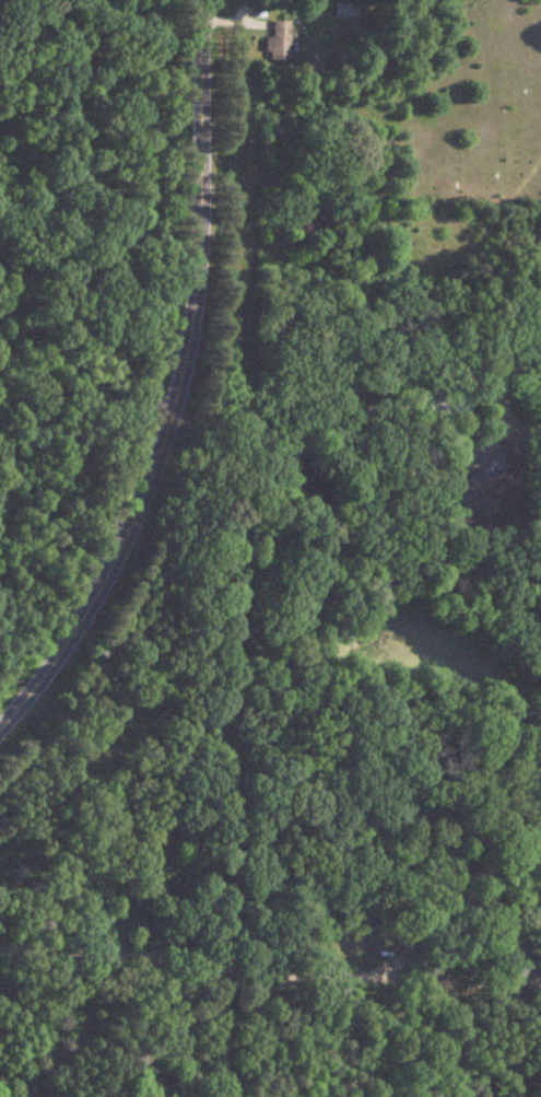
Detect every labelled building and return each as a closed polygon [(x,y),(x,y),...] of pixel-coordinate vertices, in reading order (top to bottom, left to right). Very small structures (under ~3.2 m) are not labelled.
[(264,36),(264,59),(288,59),(288,20),(272,20),(272,36),(264,36)]
